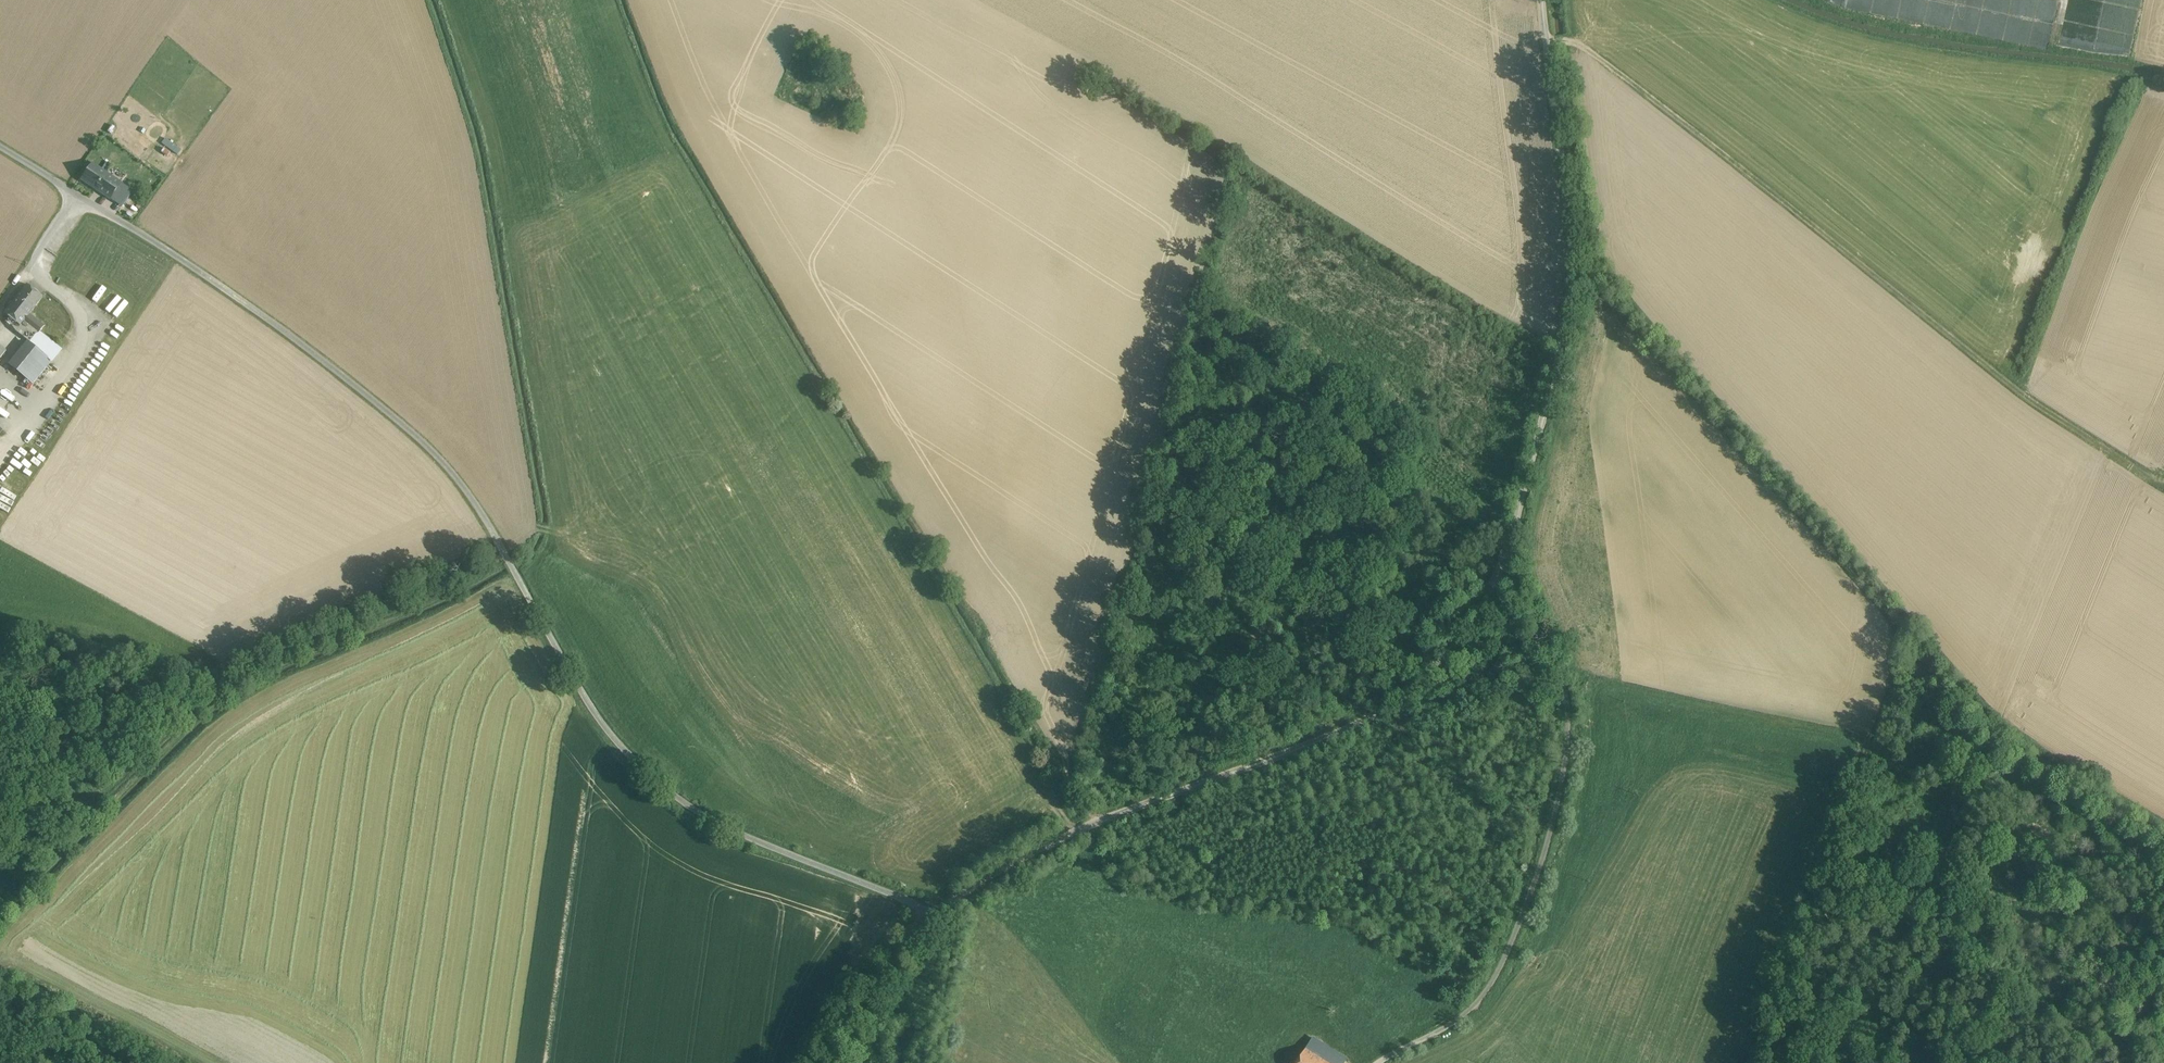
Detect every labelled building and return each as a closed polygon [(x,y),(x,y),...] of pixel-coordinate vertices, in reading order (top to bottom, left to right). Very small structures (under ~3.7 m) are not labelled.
[(107,174),(102,171),(93,165),(82,181),(96,190),(107,174)] [(110,200),(117,189),(121,184),(107,174),(96,190),(110,200)] [(117,201),(121,195),(116,192),(112,198),(117,201)] [(30,314),(42,298),(43,297),(42,297),(27,285),(4,313),(4,314),(20,326),(30,314)] [(44,326),(34,318),(30,314),(23,322),(37,334),(44,326)] [(30,343),(48,357),(49,358),(56,349),(37,334),(30,343)] [(34,382),(43,371),(51,360),(28,342),(12,364),(34,382)] [(1328,1062),(1345,1062),(1346,1061),(1312,1040),(1306,1049),(1328,1062)] [(1306,1049),(1297,1062),(1328,1062),(1306,1049)]
